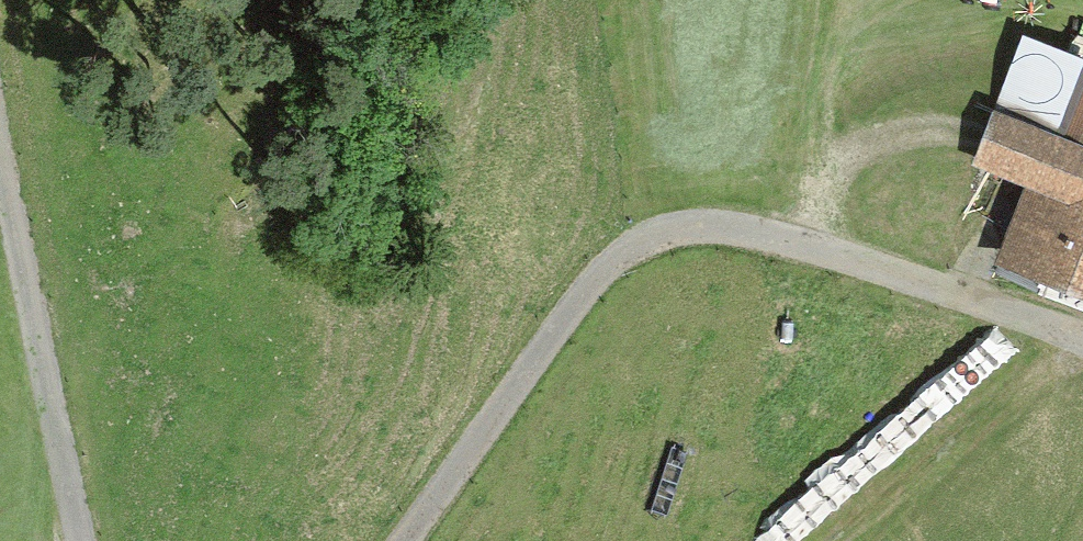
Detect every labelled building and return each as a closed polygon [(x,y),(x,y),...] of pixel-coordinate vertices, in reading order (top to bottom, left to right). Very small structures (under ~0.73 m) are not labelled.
[(1022,31),(972,163),(1024,183),(993,262),(1082,297),(1082,55),(1022,31)]
